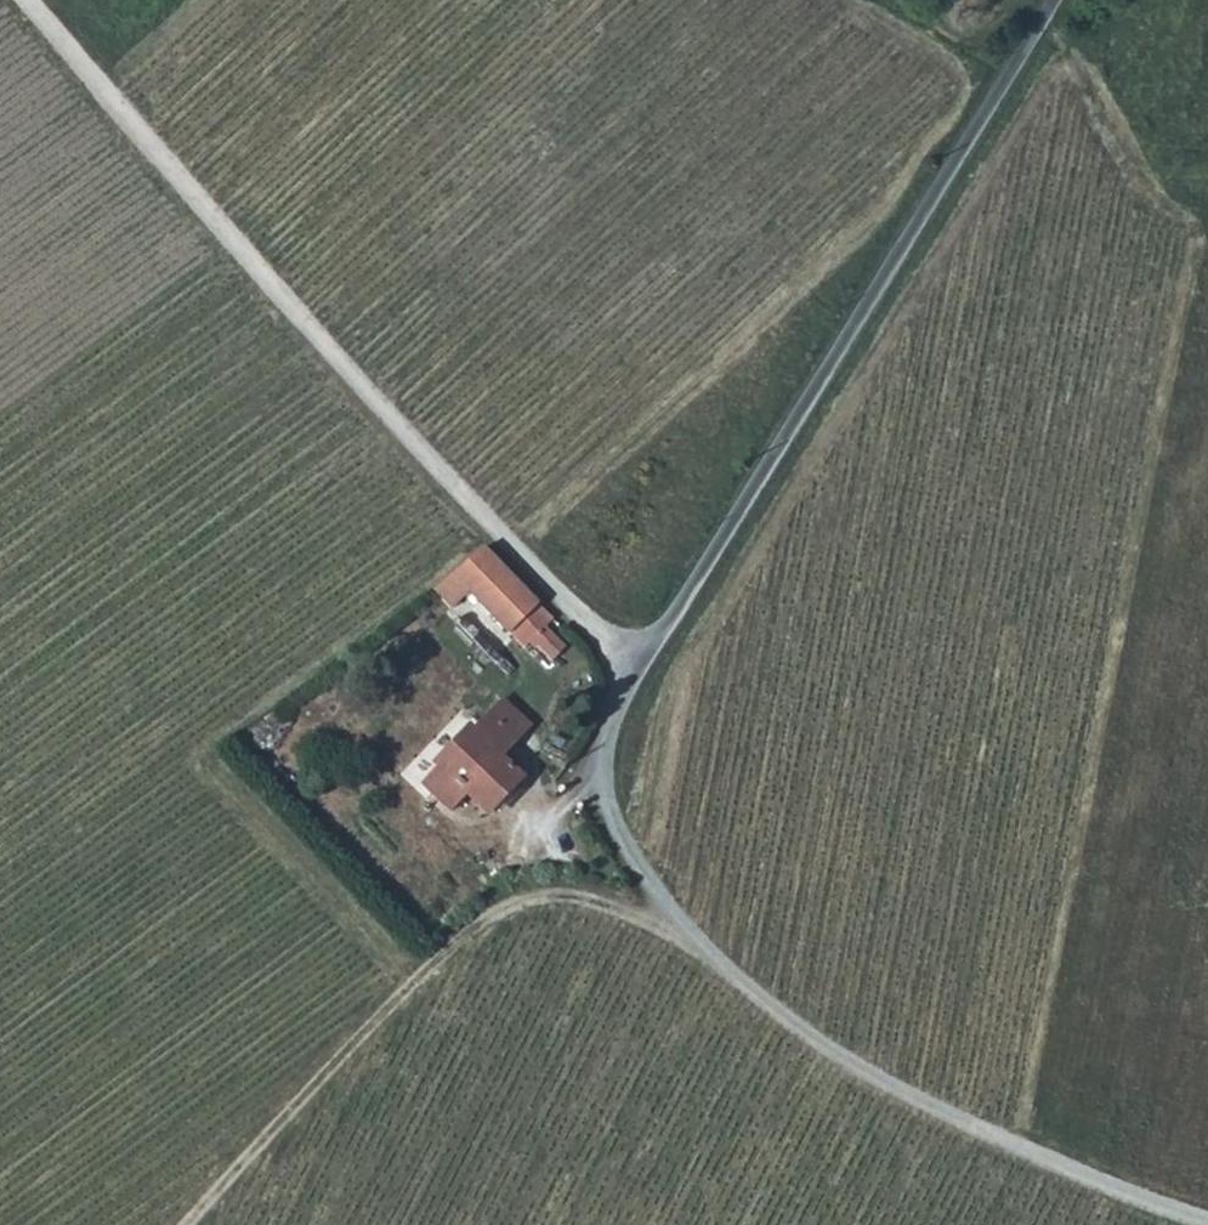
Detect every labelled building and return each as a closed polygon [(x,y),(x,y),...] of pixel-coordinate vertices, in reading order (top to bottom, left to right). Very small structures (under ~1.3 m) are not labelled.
[(554,617),(538,603),(512,631),(522,648),(530,640),(550,658),(563,643),(546,627),(554,617)] [(509,706),(496,720),(517,740),(530,727),(509,706)] [(517,740),(496,720),(480,737),(476,734),(441,772),(444,775),(429,792),(450,811),(465,795),(487,815),(522,776),(502,756),(517,740)]
